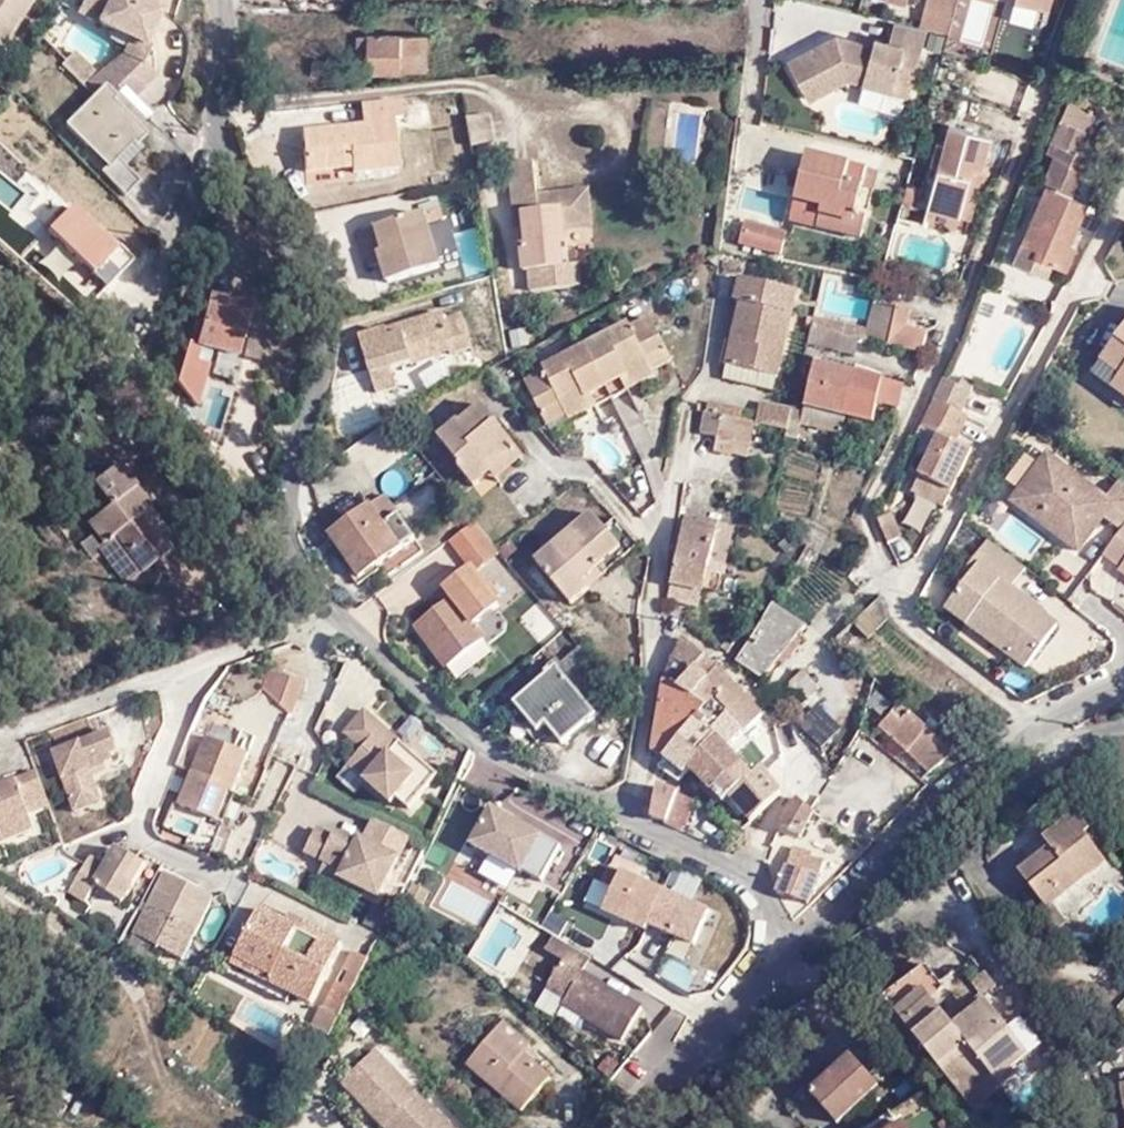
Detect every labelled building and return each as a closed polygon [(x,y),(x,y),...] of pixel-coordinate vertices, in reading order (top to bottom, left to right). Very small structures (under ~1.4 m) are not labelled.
[(3,49),(33,0),(0,0),(0,47),(3,49)] [(149,62),(158,43),(153,41),(168,8),(149,0),(90,0),(85,11),(140,35),(131,54),(149,62)] [(957,29),(965,0),(932,0),(927,21),(936,23),(957,29)] [(993,4),(977,0),(973,0),(964,35),(983,41),(993,4)] [(1050,9),(1053,0),(1022,0),(1050,9)] [(917,89),(936,23),(927,21),(903,15),(900,35),(886,33),(883,39),(848,28),(798,52),(819,90),(856,72),(917,89)] [(429,63),(428,25),(368,26),(368,65),(429,63)] [(331,66),(336,50),(324,48),(318,62),(331,66)] [(126,58),(156,82),(164,73),(149,62),(131,54),(126,58)] [(136,100),(156,82),(126,58),(101,81),(120,97),(127,90),(136,100)] [(138,126),(147,118),(120,97),(101,81),(97,85),(103,92),(138,126)] [(863,83),(860,99),(898,106),(901,90),(863,83)] [(147,135),(138,126),(103,92),(70,121),(93,143),(100,137),(106,144),(104,147),(117,160),(120,158),(147,135)] [(405,94),(366,98),(366,121),(307,126),(310,166),(356,162),(357,167),(400,163),(396,117),(407,117),(405,94)] [(1053,176),(1050,182),(1090,203),(1094,195),(1092,194),(1106,168),(1093,161),(1098,152),(1080,144),(1085,130),(1094,106),(1070,97),(1060,121),(1051,144),(1060,148),(1046,172),(1053,176)] [(474,111),(479,140),(502,137),(498,108),(474,111)] [(978,155),(990,158),(998,124),(955,112),(948,132),(939,129),(932,152),(944,154),(931,194),(963,203),(978,155)] [(102,176),(107,170),(117,160),(104,147),(106,144),(100,137),(93,143),(70,121),(68,118),(56,130),(102,176)] [(832,171),(838,150),(815,144),(807,167),(832,171)] [(875,159),(838,150),(832,171),(807,167),(800,191),(825,198),(819,216),(864,230),(873,205),(863,202),(875,159)] [(545,189),(543,157),(517,160),(525,224),(535,224),(535,241),(530,243),(532,267),(537,266),(540,286),(582,279),(583,283),(590,280),(586,258),(574,260),(570,222),(600,218),(596,184),(545,189)] [(144,181),(120,158),(117,160),(107,170),(131,194),(144,181)] [(1074,232),(1090,203),(1050,182),(1026,227),(1045,237),(1041,244),(1060,255),(1069,260),(1083,236),(1074,232)] [(436,206),(384,219),(392,240),(383,244),(385,257),(394,272),(445,259),(435,225),(442,223),(436,206)] [(51,233),(108,291),(123,276),(108,259),(116,252),(75,210),(51,233)] [(753,215),(747,240),(789,250),(795,226),(753,215)] [(392,240),(384,219),(366,224),(376,259),(385,257),(383,244),(392,240)] [(1045,237),(1026,227),(1015,248),(1052,268),(1060,255),(1041,244),(1045,237)] [(100,298),(108,291),(51,233),(42,243),(100,298)] [(108,259),(123,276),(139,260),(124,245),(116,252),(108,259)] [(736,299),(742,300),(749,279),(742,278),(736,299)] [(749,279),(742,300),(748,302),(733,360),(784,371),(802,290),(749,279)] [(212,293),(209,306),(251,313),(253,301),(212,293)] [(877,298),(871,325),(868,336),(907,344),(924,346),(930,328),(910,323),(916,303),(901,299),(898,305),(877,298)] [(638,359),(645,371),(675,355),(673,349),(690,339),(670,299),(651,309),(648,303),(608,325),(625,367),(638,359)] [(251,313),(209,306),(202,340),(244,350),(251,313)] [(432,342),(436,341),(449,337),(454,350),(475,344),(464,308),(447,312),(445,306),(403,319),(405,325),(392,330),(388,322),(361,332),(376,386),(397,380),(391,361),(408,356),(405,344),(429,336),(432,342)] [(817,324),(848,332),(868,336),(871,325),(819,314),(817,324)] [(817,324),(814,339),(845,346),(848,332),(817,324)] [(591,401),(618,386),(610,376),(625,367),(608,325),(564,348),(566,353),(546,364),(561,393),(581,384),(586,394),(591,401)] [(1098,366),(1123,386),(1123,332),(1098,366)] [(438,347),(436,341),(432,342),(429,336),(405,344),(408,356),(438,347)] [(625,367),(630,380),(645,371),(638,359),(625,367)] [(824,360),(824,365),(816,407),(860,415),(855,433),(883,439),(891,403),(908,407),(913,384),(897,380),(898,373),(841,363),(824,360)] [(618,386),(630,380),(625,367),(610,376),(618,386)] [(942,378),(933,396),(960,410),(970,392),(942,378)] [(567,405),(586,394),(581,384),(561,393),(567,405)] [(937,434),(915,474),(918,475),(910,489),(941,505),(948,491),(970,451),(953,440),(967,414),(960,410),(933,396),(920,425),(937,434)] [(467,470),(524,440),(489,398),(442,436),(463,462),(464,467),(467,470)] [(793,427),(798,405),(766,398),(765,408),(714,398),(712,411),(713,411),(765,421),(793,427)] [(765,421),(713,411),(709,432),(726,435),(724,447),(743,451),(745,437),(761,440),(765,421)] [(745,437),(743,451),(757,454),(761,440),(745,437)] [(526,442),(524,440),(467,470),(476,479),(496,465),(526,442)] [(496,465),(508,477),(534,452),(526,442),(496,465)] [(1007,501),(1074,551),(1099,518),(1116,531),(1123,522),(1123,520),(1123,487),(1116,481),(1103,499),(1042,454),(1033,466),(1021,456),(1004,480),(1016,489),(1007,501)] [(100,532),(110,526),(132,556),(135,562),(166,542),(146,514),(152,509),(113,455),(87,475),(105,498),(85,512),(100,532)] [(417,533),(379,486),(327,529),(367,573),(417,533)] [(575,593),(588,581),(584,574),(626,539),(609,520),(596,505),(540,552),(575,593)] [(618,512),(639,537),(642,535),(620,510),(618,512)] [(876,517),(888,539),(902,532),(891,510),(876,517)] [(588,581),(639,537),(618,512),(609,520),(626,539),(584,574),(588,581)] [(697,517),(689,554),(721,560),(731,518),(711,514),(710,519),(697,517)] [(736,562),(747,521),(731,518),(721,560),(736,562)] [(1099,554),(1116,568),(1114,570),(1123,577),(1123,523),(1123,522),(1116,531),(1099,554)] [(802,551),(825,561),(837,534),(813,524),(802,551)] [(110,526),(100,532),(92,538),(113,569),(132,556),(110,526)] [(964,575),(940,606),(1020,668),(1053,624),(1037,613),(1039,611),(1007,587),(1022,567),(984,538),(959,570),(964,575)] [(721,560),(689,554),(680,595),(712,602),(715,587),(721,560)] [(503,594),(471,560),(446,580),(456,589),(418,619),(451,660),(487,629),(478,618),(503,594)] [(721,560),(715,587),(730,589),(736,562),(721,560)] [(782,597),(762,631),(783,643),(802,609),(782,597)] [(871,624),(877,630),(888,622),(885,600),(864,617),(871,624)] [(542,645),(562,629),(538,601),(518,617),(542,645)] [(787,644),(792,648),(816,618),(802,609),(783,643),(787,644)] [(864,617),(850,630),(859,638),(871,624),(864,617)] [(747,656),(752,660),(774,671),(782,661),(779,659),(775,656),(783,643),(762,631),(747,656)] [(706,662),(716,653),(694,633),(690,646),(706,662)] [(562,736),(622,685),(581,635),(513,694),(537,722),(545,716),(562,736)] [(779,659),(782,661),(792,648),(787,644),(783,643),(775,656),(779,659)] [(680,675),(689,684),(706,662),(690,646),(680,675)] [(705,689),(728,663),(716,653),(706,662),(689,684),(700,695),(705,689)] [(751,684),(728,663),(705,689),(734,714),(740,708),(759,724),(762,726),(778,711),(774,706),(751,684)] [(291,675),(271,670),(263,688),(277,701),(281,702),(291,675)] [(801,680),(818,696),(824,689),(808,674),(801,680)] [(306,690),(305,680),(291,675),(281,702),(298,707),(306,690)] [(734,714),(705,689),(700,695),(689,684),(680,675),(678,679),(675,705),(702,712),(705,707),(725,723),(734,714)] [(391,738),(401,728),(362,696),(342,719),(363,736),(350,751),(396,791),(402,785),(412,794),(440,761),(410,735),(400,747),(391,738)] [(796,722),(821,748),(843,728),(818,702),(796,722)] [(679,751),(702,712),(675,705),(669,744),(679,751)] [(740,708),(734,714),(725,723),(705,707),(702,712),(679,751),(702,766),(708,759),(735,730),(744,739),(759,724),(740,708)] [(944,745),(909,713),(901,722),(892,713),(880,727),(930,770),(953,753),(945,746),(944,745)] [(410,735),(401,728),(391,738),(400,747),(410,735)] [(195,729),(181,764),(195,769),(217,779),(232,745),(195,729)] [(767,764),(744,739),(735,730),(708,759),(740,794),(747,785),(767,764)] [(89,776),(119,767),(110,738),(52,760),(70,813),(97,805),(89,776)] [(217,779),(235,787),(251,753),(232,745),(217,779)] [(767,815),(797,785),(779,758),(769,766),(767,764),(747,785),(767,815)] [(193,835),(203,814),(217,779),(195,769),(179,803),(174,801),(164,823),(193,835)] [(38,776),(17,785),(12,777),(0,782),(0,848),(28,838),(20,817),(48,806),(38,776)] [(219,821),(235,787),(217,779),(203,814),(219,821)] [(681,814),(695,787),(687,784),(674,779),(669,810),(681,814)] [(697,824),(711,792),(695,787),(681,814),(680,816),(697,824)] [(801,807),(794,821),(817,828),(830,800),(831,798),(827,797),(815,792),(801,807)] [(540,883),(560,850),(491,810),(467,846),(519,874),(520,871),(540,883)] [(372,889),(406,828),(377,813),(363,836),(355,832),(352,836),(333,824),(324,831),(310,822),(299,842),(321,855),(319,858),(356,882),(372,889)] [(1024,881),(1052,912),(1108,864),(1089,841),(1094,836),(1079,818),(1046,846),(1054,856),(1024,881)] [(827,848),(810,842),(805,858),(795,885),(817,893),(827,848)] [(115,906),(140,869),(110,851),(97,870),(84,864),(62,897),(77,906),(89,891),(115,906)] [(351,889),(356,882),(319,858),(312,868),(351,889)] [(1120,879),(1108,864),(1052,912),(1064,927),(1120,879)] [(617,886),(618,879),(599,869),(572,921),(613,940),(637,897),(617,886)] [(160,874),(129,935),(180,960),(210,900),(160,874)] [(448,878),(434,905),(468,923),(482,896),(448,878)] [(273,979),(292,990),(311,999),(342,941),(291,915),(287,919),(258,906),(235,953),(277,971),(273,979)] [(577,975),(585,960),(548,939),(540,954),(559,965),(545,993),(564,1001),(561,1009),(619,1044),(638,1011),(577,975)] [(342,965),(358,974),(367,956),(350,948),(342,965)] [(288,996),(292,990),(273,979),(277,971),(235,953),(227,968),(288,996)] [(334,979),(352,987),(358,974),(342,965),(334,979)] [(889,999),(970,1101),(998,1080),(1006,1089),(1022,1077),(1018,1071),(1033,1057),(990,1002),(958,1028),(936,1000),(948,990),(929,966),(889,999)] [(338,1015),(352,987),(334,979),(318,1007),(338,1015)] [(485,1026),(510,1052),(520,1043),(492,1018),(485,1026)] [(541,1080),(510,1052),(485,1026),(456,1061),(511,1113),(541,1080)] [(379,1052),(346,1084),(389,1127),(451,1127),(379,1052)] [(814,1098),(840,1125),(879,1087),(853,1060),(814,1098)] [(978,1111),(1006,1089),(998,1080),(970,1101),(978,1111)]
